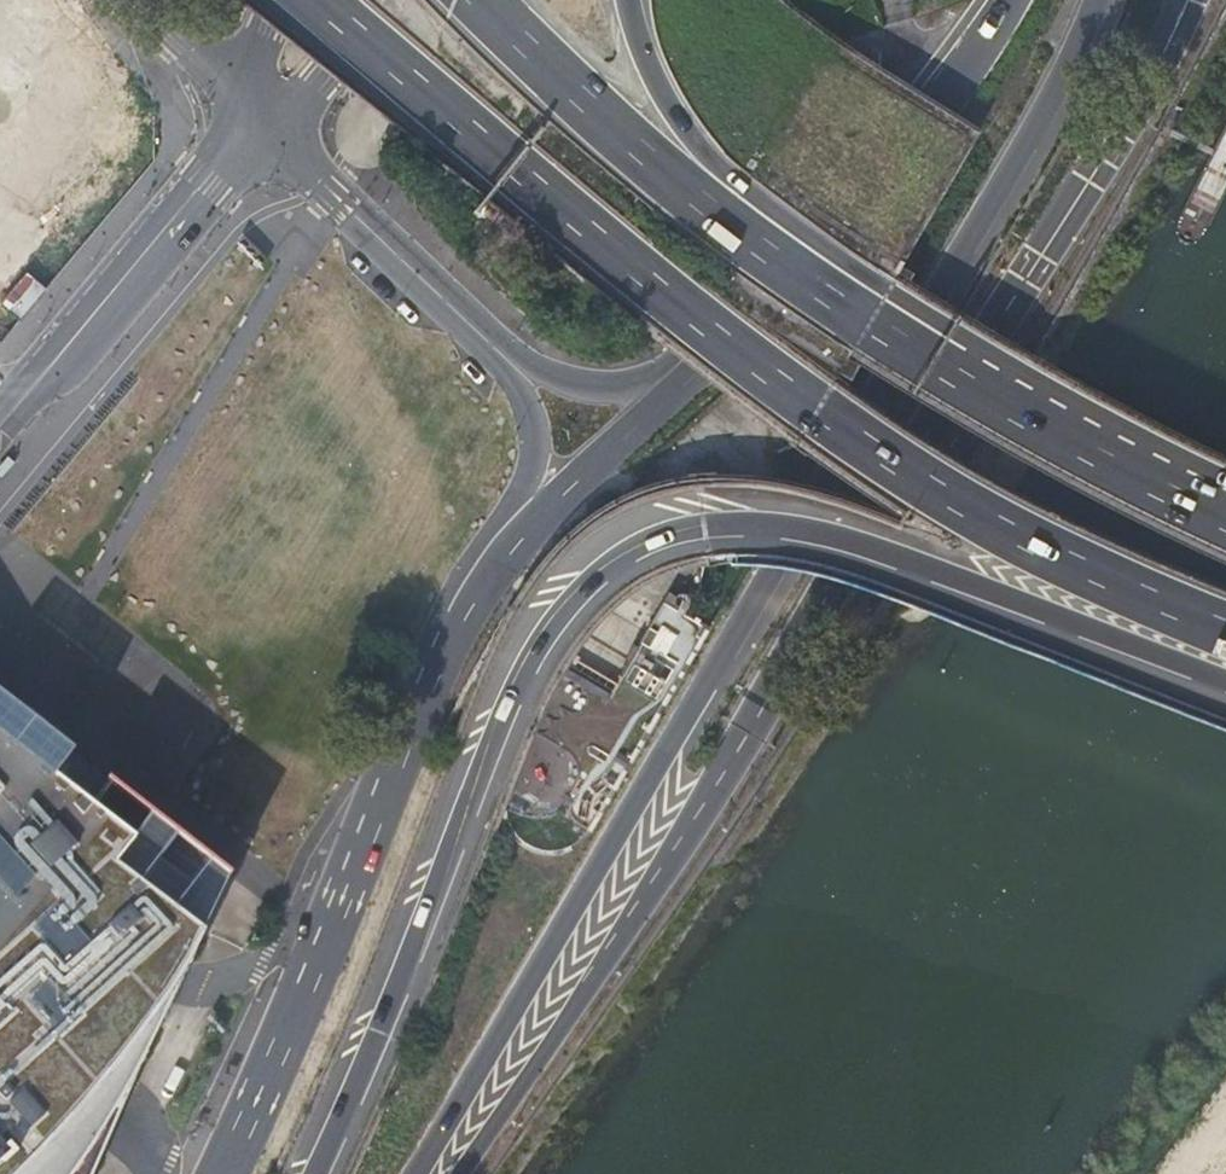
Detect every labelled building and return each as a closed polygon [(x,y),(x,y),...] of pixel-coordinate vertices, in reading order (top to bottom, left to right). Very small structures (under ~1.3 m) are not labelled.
[(667,696),(699,618),(684,612),(689,599),(664,588),(626,680),(667,696)] [(0,711),(0,733),(98,797),(162,839),(254,898),(233,876),(0,711)] [(107,1127),(118,1110),(194,992),(255,898),(161,838),(97,796),(0,733),(0,1173),(76,1173),(107,1127)]
